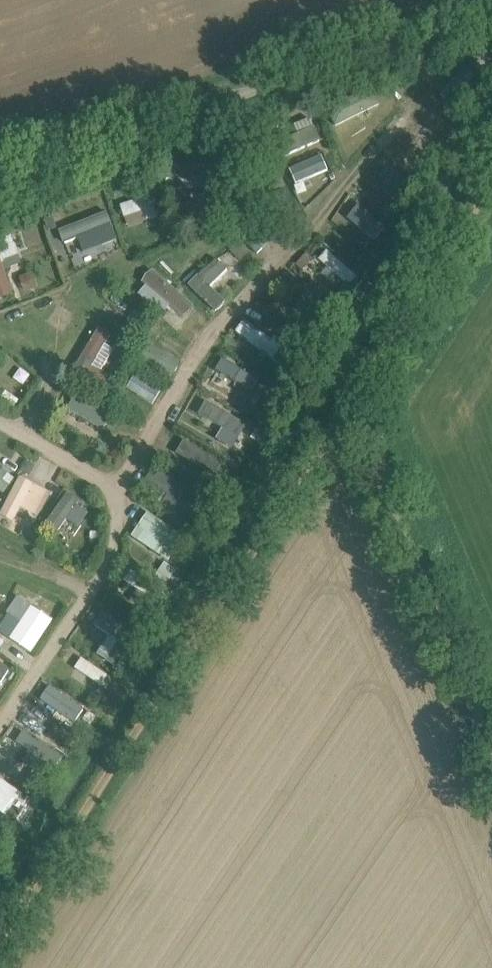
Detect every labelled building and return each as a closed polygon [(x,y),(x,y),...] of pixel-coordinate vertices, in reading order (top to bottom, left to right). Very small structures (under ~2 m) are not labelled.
[(478,60),(484,74),(491,71),(491,64),(489,56),(478,60)] [(433,109),(426,118),(440,129),(447,120),(433,109)] [(318,124),(282,135),(290,160),(326,149),(318,124)] [(412,135),(401,146),(416,160),(427,150),(412,135)] [(118,206),(128,227),(158,214),(148,193),(118,206)] [(387,204),(380,214),(390,221),(397,211),(387,204)] [(218,207),(206,212),(211,223),(222,218),(218,207)] [(53,217),(44,220),(48,231),(57,228),(53,217)] [(112,226),(78,239),(84,253),(118,240),(112,226)] [(240,241),(230,251),(237,259),(248,248),(240,241)] [(3,268),(21,263),(14,242),(0,246),(0,295),(10,292),(3,268)] [(320,258),(350,285),(357,277),(327,251),(320,258)] [(210,286),(227,268),(215,257),(188,285),(215,311),(225,300),(210,286)] [(182,317),(193,306),(153,268),(142,279),(182,317)] [(146,286),(139,295),(163,315),(170,306),(146,286)] [(135,310),(127,321),(138,330),(146,319),(135,310)] [(187,317),(176,331),(184,338),(196,324),(187,317)] [(88,371),(111,334),(99,326),(76,364),(88,371)] [(74,393),(67,413),(104,426),(111,406),(74,393)] [(240,394),(234,405),(245,412),(252,401),(240,394)] [(231,449),(243,426),(210,408),(197,431),(231,449)] [(114,418),(110,425),(116,428),(119,421),(114,418)] [(255,431),(250,439),(266,449),(272,441),(255,431)] [(26,460),(21,470),(30,475),(35,466),(26,460)] [(1,481),(2,481),(3,479),(9,472),(0,465),(0,480),(1,481)] [(233,471),(229,478),(238,484),(243,477),(233,471)] [(0,511),(0,516),(29,529),(48,489),(17,475),(0,511)] [(67,493),(42,524),(63,541),(88,510),(67,493)] [(146,511),(129,536),(169,561),(185,536),(146,511)] [(201,522),(196,530),(201,533),(207,525),(201,522)] [(167,564),(160,575),(169,580),(176,570),(167,564)] [(129,571),(124,580),(145,591),(149,583),(129,571)] [(31,604),(7,639),(30,654),(53,619),(31,604)] [(101,610),(91,627),(124,646),(134,629),(101,610)] [(118,656),(111,667),(123,675),(130,664),(118,656)] [(100,684),(107,675),(81,658),(75,667),(100,684)] [(9,668),(0,662),(0,683),(9,668)] [(94,691),(88,700),(95,705),(101,696),(94,691)] [(61,692),(49,703),(66,721),(78,710),(61,692)] [(13,805),(21,793),(0,777),(0,796),(13,805)]
